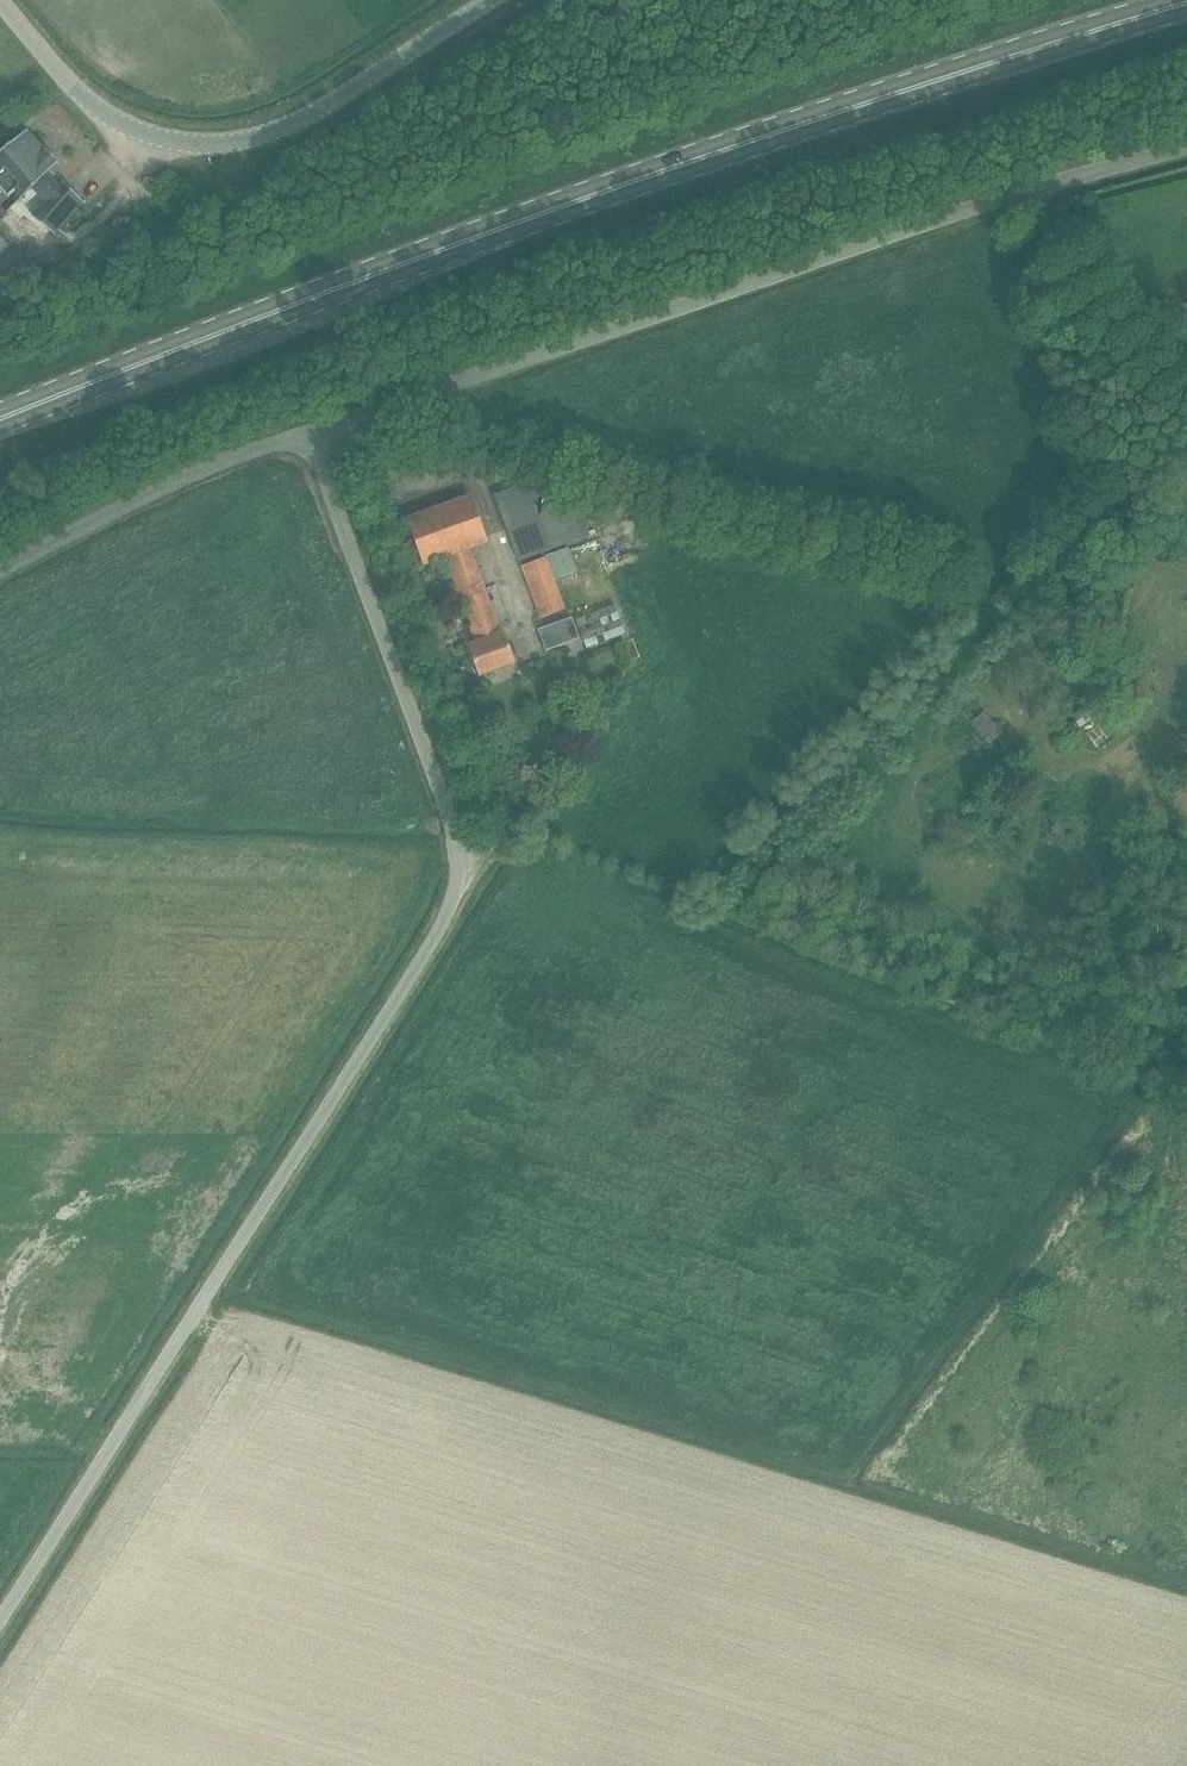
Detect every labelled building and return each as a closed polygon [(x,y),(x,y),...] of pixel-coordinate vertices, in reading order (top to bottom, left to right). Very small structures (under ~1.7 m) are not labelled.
[(20,197),(22,199),(32,189),(46,202),(32,215),(54,235),(83,202),(64,183),(60,188),(47,174),(58,163),(54,160),(55,159),(47,151),(46,152),(26,131),(0,153),(0,189),(7,198),(15,191),(20,197)] [(495,495),(503,517),(519,562),(589,537),(578,507),(562,508),(538,516),(526,483),(495,495)] [(487,542),(479,518),(471,496),(406,519),(422,565),(444,558),(475,643),(466,646),(476,676),(513,663),(502,633),(499,634),(469,549),(487,542)] [(568,549),(521,567),(540,619),(565,610),(553,579),(576,571),(568,549)] [(571,619),(544,629),(551,649),(578,639),(571,619)] [(1003,702),(991,710),(1005,733),(1018,725),(1003,702)]
